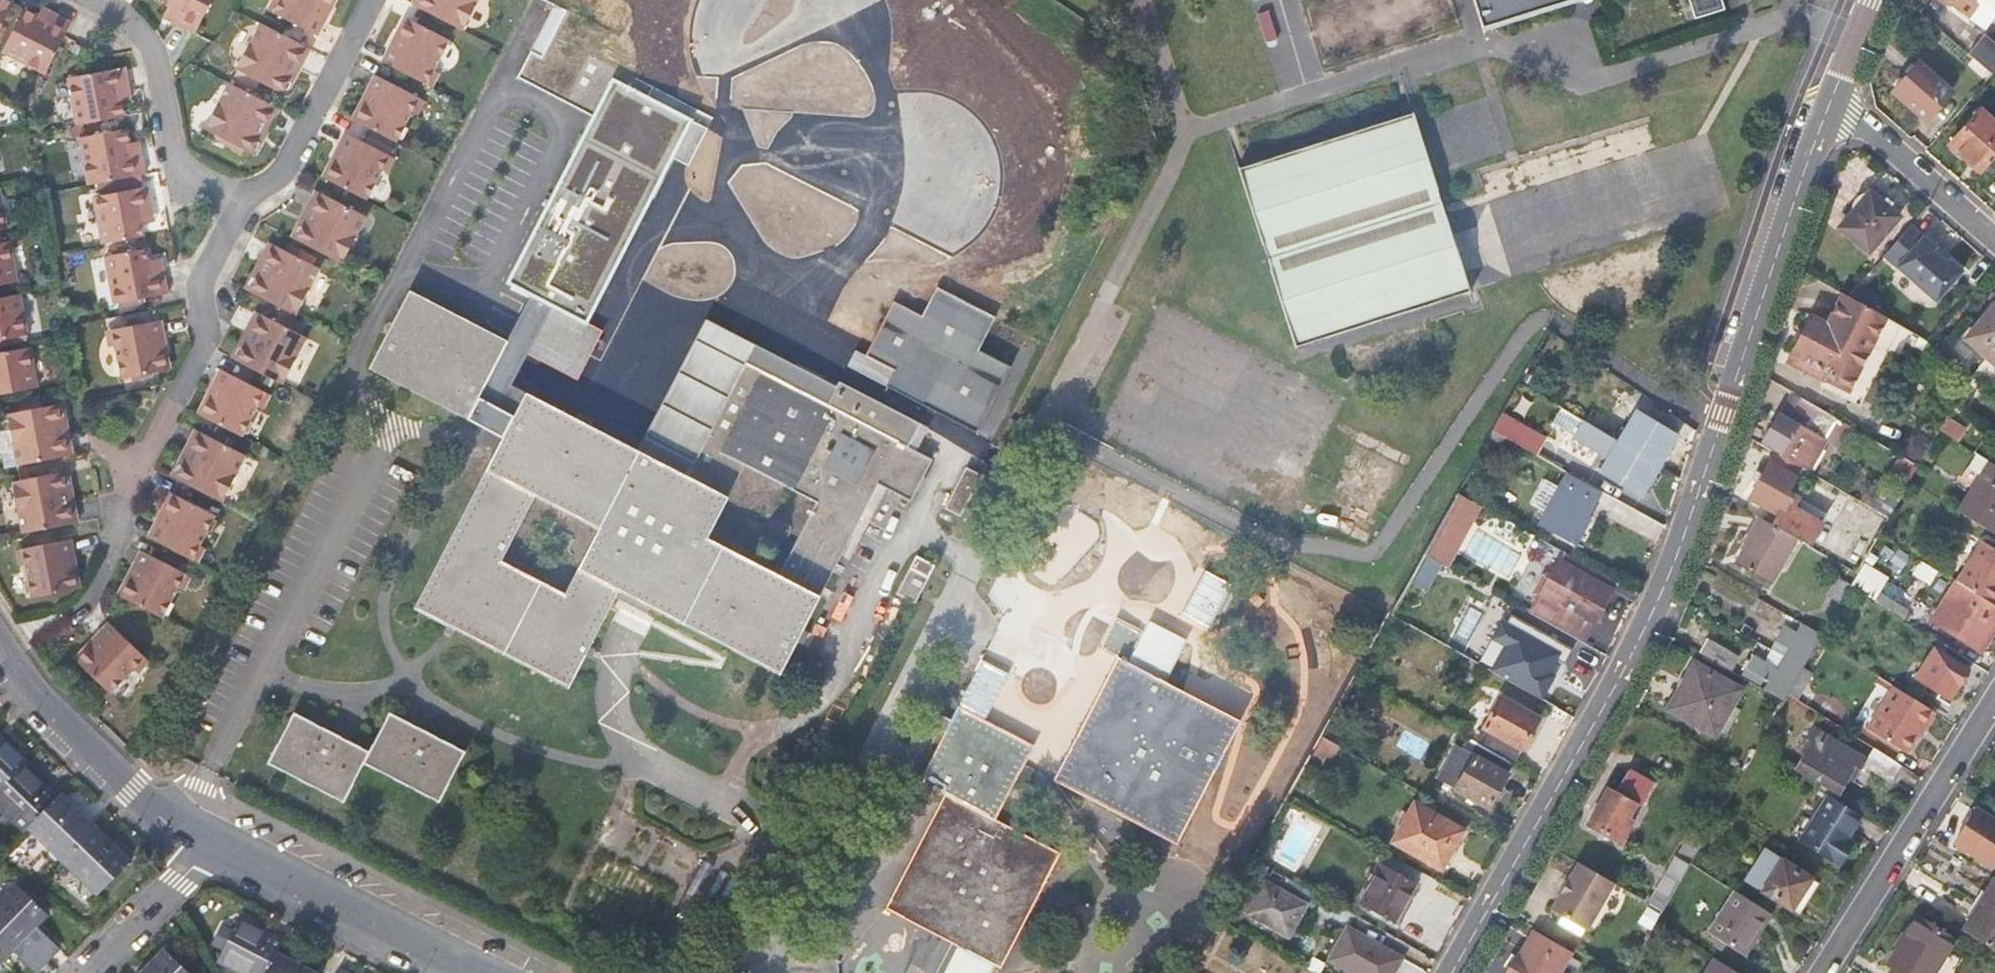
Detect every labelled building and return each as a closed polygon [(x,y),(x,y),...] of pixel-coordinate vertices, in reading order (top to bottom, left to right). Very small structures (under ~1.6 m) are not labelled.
[(11,4),(4,0),(0,0),(0,25),(11,4)] [(156,0),(167,6),(164,13),(172,18),(169,23),(193,36),(211,0),(156,0)] [(276,18),(320,41),(328,27),(324,24),(329,13),(336,10),(340,1),(340,0),(286,0),(284,3),(276,18)] [(413,4),(414,9),(461,33),(478,0),(415,0),(413,4)] [(1483,32),(1581,1),(1581,0),(1473,0),(1483,32)] [(1695,19),(1725,10),(1722,0),(1689,0),(1695,19)] [(1982,32),(1991,19),(1972,5),(1976,0),(1941,0),(1982,32)] [(278,1),(270,15),(276,18),(284,3),(278,1)] [(0,50),(0,52),(42,74),(58,45),(70,23),(47,11),(42,20),(21,9),(0,50)] [(388,50),(381,65),(425,87),(433,72),(448,42),(408,21),(406,23),(402,24),(397,33),(398,40),(392,52),(388,50)] [(258,25),(234,71),(279,96),(286,94),(291,85),(289,79),(285,76),(300,47),(258,25)] [(1991,74),(1994,70),(1994,45),(1984,35),(1968,54),(1991,74)] [(597,61),(487,274),(531,297),(549,306),(524,353),(560,371),(584,325),(569,317),(655,150),(671,158),(689,123),(627,91),(633,80),(597,61)] [(1917,63),(1891,92),(1926,120),(1951,91),(1917,63)] [(66,78),(74,126),(122,117),(117,93),(128,91),(123,67),(66,78)] [(433,72),(425,87),(431,90),(438,75),(433,72)] [(359,105),(354,116),(357,121),(355,123),(396,144),(411,115),(419,99),(375,77),(367,90),(371,92),(364,105),(359,105)] [(227,84),(202,131),(247,154),(256,152),(260,145),(258,138),(254,136),(268,105),(227,84)] [(419,99),(411,115),(417,118),(425,103),(419,99)] [(1981,173),(1994,157),(1994,121),(1981,109),(1949,144),(1981,173)] [(1470,293),(1413,113),(1239,168),(1295,347),(1470,293)] [(77,138),(86,185),(144,174),(140,152),(129,154),(125,128),(77,138)] [(328,166),(324,174),(326,178),(325,181),(366,202),(381,172),(389,157),(345,135),(337,149),(341,151),(334,164),(328,166)] [(389,157),(381,172),(387,175),(394,160),(389,157)] [(92,197),(100,245),(142,237),(140,226),(147,224),(145,213),(150,212),(145,187),(92,197)] [(1868,190),(1839,227),(1869,252),(1897,215),(1868,190)] [(293,223),(288,232),(291,240),(337,263),(362,216),(319,194),(304,224),(300,222),(293,223)] [(1910,224),(1883,256),(1935,300),(1962,269),(1949,258),(1947,260),(1933,249),(1935,246),(1910,224)] [(14,284),(6,241),(0,242),(0,286),(14,284)] [(251,278),(246,287),(249,293),(296,317),(319,269),(278,248),(261,278),(258,276),(251,278)] [(103,257),(112,305),(167,294),(162,270),(156,271),(154,260),(146,262),(144,250),(103,257)] [(977,433),(1011,367),(978,350),(995,317),(937,287),(922,316),(893,301),(865,355),(894,371),(886,386),(977,433)] [(491,375),(508,341),(409,291),(369,369),(467,419),(491,375)] [(1811,315),(1791,354),(1795,356),(1790,364),(1821,382),(1852,400),(1895,322),(1886,317),(1867,306),(1854,299),(1848,296),(1842,293),(1826,324),(1811,315)] [(24,337),(17,294),(0,297),(0,341),(24,337)] [(508,341),(491,375),(508,384),(524,353),(549,306),(531,297),(508,341)] [(1966,337),(1994,362),(1994,303),(1966,337)] [(237,346),(232,355),(235,361),(281,386),(305,339),(263,316),(247,347),(243,344),(237,346)] [(687,476),(745,362),(750,354),(790,375),(795,366),(705,319),(637,450),(687,476)] [(111,331),(114,348),(120,381),(165,373),(163,371),(167,366),(165,355),(160,352),(158,339),(163,338),(160,323),(111,331)] [(105,332),(108,349),(114,348),(111,331),(105,332)] [(35,388),(26,348),(0,353),(0,396),(35,388)] [(894,371),(865,355),(855,351),(847,366),(886,386),(894,371)] [(746,363),(687,476),(637,450),(526,393),(503,438),(414,609),(568,688),(619,591),(780,674),(878,484),(911,501),(932,460),(908,447),(920,424),(839,381),(836,387),(795,366),(790,375),(750,354),(746,363)] [(203,401),(199,409),(201,415),(200,417),(240,438),(255,409),(263,393),(218,370),(211,385),(215,387),(209,398),(203,401)] [(503,438),(526,393),(508,384),(491,375),(467,419),(503,438)] [(263,393),(255,409),(260,411),(268,396),(263,393)] [(1800,397),(1788,418),(1779,413),(1763,441),(1787,455),(1802,429),(1813,436),(1826,413),(1800,397)] [(1,468),(61,457),(53,424),(57,423),(61,418),(60,406),(54,403),(4,415),(6,429),(0,430),(0,464),(1,468)] [(1574,435),(1582,421),(1562,409),(1553,423),(1574,435)] [(1659,466),(1677,436),(1637,411),(1618,442),(1659,466)] [(1546,438),(1502,413),(1493,431),(1504,437),(1536,455),(1546,438)] [(1659,466),(1618,442),(1583,420),(1582,421),(1574,435),(1609,457),(1600,472),(1641,496),(1659,466)] [(1494,456),(1504,437),(1493,431),(1482,450),(1494,456)] [(201,435),(186,465),(183,463),(175,465),(170,474),(173,480),(219,503),(243,457),(201,435)] [(1773,451),(1768,461),(1794,477),(1800,467),(1773,451)] [(1957,509),(1994,533),(1994,531),(1994,465),(1975,453),(1958,480),(1970,488),(1957,509)] [(1905,458),(1893,480),(1903,486),(1915,464),(1905,458)] [(1748,496),(1779,514),(1773,524),(1787,533),(1809,545),(1821,524),(1793,507),(1798,498),(1787,491),(1794,477),(1768,461),(1748,496)] [(971,496),(982,475),(966,467),(955,488),(971,496)] [(8,483),(18,533),(65,525),(58,491),(63,490),(66,484),(65,474),(59,472),(8,483)] [(1585,518),(1586,515),(1599,491),(1568,474),(1540,525),(1574,543),(1587,519),(1585,518)] [(960,516),(971,496),(955,488),(945,508),(960,516)] [(162,513),(156,525),(152,524),(145,538),(189,561),(196,547),(212,515),(171,494),(170,496),(165,498),(160,508),(162,513)] [(1470,524),(1480,506),(1458,494),(1448,512),(1470,524)] [(1798,498),(1793,507),(1821,524),(1826,514),(1798,498)] [(1857,514),(1881,528),(1888,517),(1863,503),(1857,514)] [(1751,512),(1725,556),(1761,578),(1787,533),(1773,524),(1751,512)] [(1447,567),(1457,549),(1434,536),(1424,554),(1447,567)] [(25,566),(31,600),(76,591),(75,588),(79,583),(77,572),(72,569),(69,557),(73,556),(69,540),(21,550),(25,566)] [(1958,580),(1991,602),(1994,595),(1994,547),(1984,540),(1958,580)] [(196,547),(189,561),(195,564),(202,549),(196,547)] [(15,551),(18,568),(25,566),(21,550),(15,551)] [(122,581),(117,590),(120,596),(119,597),(160,618),(175,589),(182,575),(138,552),(130,566),(134,567),(128,580),(122,581)] [(1443,583),(1450,569),(1447,567),(1424,554),(1416,569),(1443,583)] [(916,603),(935,565),(916,555),(897,593),(916,603)] [(1851,585),(1902,618),(1908,609),(1881,591),(1889,578),(1865,562),(1851,585)] [(1601,609),(1611,592),(1559,563),(1553,575),(1550,573),(1544,574),(1533,594),(1534,599),(1537,601),(1530,613),(1540,619),(1582,643),(1594,622),(1596,623),(1601,622),(1605,614),(1604,610),(1601,609)] [(1184,612),(1212,626),(1234,583),(1206,568),(1184,612)] [(182,575),(175,589),(180,592),(187,578),(182,575)] [(1932,621),(1951,634),(1979,651),(1994,626),(1994,604),(1991,602),(1958,580),(1942,606),(1932,621)] [(1837,585),(1827,603),(1835,608),(1846,590),(1837,585)] [(1540,619),(1530,613),(1513,604),(1503,622),(1498,619),(1480,651),(1540,685),(1541,684),(1549,669),(1563,645),(1547,637),(1543,644),(1529,637),(1540,619)] [(1176,844),(1239,721),(1164,682),(1184,641),(1150,623),(1129,664),(1126,662),(1142,631),(1117,619),(1101,649),(1117,658),(1108,676),(1124,684),(1092,747),(1075,739),(1054,780),(1176,844)] [(73,652),(73,657),(71,659),(101,692),(126,669),(137,657),(105,622),(94,632),(97,635),(87,644),(81,644),(73,652)] [(1746,667),(1769,681),(1765,689),(1784,699),(1787,693),(1802,667),(1819,638),(1821,634),(1803,624),(1777,669),(1753,655),(1746,667)] [(1698,652),(1705,656),(1729,670),(1737,656),(1705,639),(1698,652)] [(1934,649),(1916,677),(1948,698),(1966,670),(1934,649)] [(1694,667),(1671,709),(1714,734),(1738,692),(1731,688),(1738,675),(1729,670),(1705,656),(1699,669),(1694,667)] [(137,657),(126,669),(131,675),(143,663),(137,657)] [(1470,684),(1479,667),(1468,661),(1460,678),(1470,684)] [(1802,667),(1787,693),(1800,701),(1816,675),(1802,667)] [(1550,688),(1558,674),(1549,669),(1541,684),(1550,688)] [(1092,747),(1124,684),(1108,676),(1075,739),(1092,747)] [(1896,687),(1869,731),(1906,753),(1917,735),(1915,733),(1920,725),(1924,728),(1934,712),(1896,687)] [(1514,764),(1539,717),(1500,696),(1476,742),(1514,764)] [(1060,854),(995,820),(1033,746),(959,707),(952,721),(931,710),(925,722),(946,732),(920,782),(945,795),(886,908),(904,917),(912,901),(959,925),(951,941),(960,946),(945,972),(989,972),(994,964),(1000,968),(1060,854)] [(439,803),(466,752),(389,712),(369,751),(294,712),(267,763),(344,803),(364,764),(439,803)] [(1804,753),(1795,768),(1837,792),(1846,778),(1852,782),(1862,765),(1891,783),(1902,765),(1874,747),(1867,758),(1813,726),(1799,750),(1804,753)] [(24,760),(28,757),(0,730),(0,785),(24,760)] [(1340,747),(1322,737),(1318,744),(1330,751),(1336,754),(1340,747)] [(1319,769),(1330,751),(1318,744),(1308,762),(1319,769)] [(1488,808),(1507,774),(1474,755),(1455,789),(1488,808)] [(24,760),(0,785),(0,799),(28,826),(31,822),(59,793),(24,760)] [(1609,786),(1588,823),(1621,842),(1633,821),(1629,818),(1638,804),(1641,806),(1654,784),(1628,770),(1616,790),(1609,786)] [(31,822),(67,856),(97,824),(63,790),(59,793),(31,822)] [(1828,795),(1800,838),(1837,861),(1849,841),(1843,837),(1858,814),(1828,795)] [(1441,869),(1464,830),(1414,802),(1408,813),(1403,811),(1399,817),(1404,820),(1392,841),(1441,869)] [(1953,842),(1991,867),(1994,861),(1994,819),(1976,807),(1953,842)] [(131,857),(97,824),(67,856),(101,888),(131,857)] [(1676,856),(1668,870),(1680,876),(1701,839),(1693,834),(1679,858),(1676,856)] [(1766,849),(1746,880),(1791,908),(1812,877),(1766,849)] [(1614,883),(1578,862),(1551,910),(1586,930),(1614,883)] [(1394,922),(1416,883),(1381,863),(1359,903),(1394,922)] [(1668,870),(1649,903),(1661,910),(1680,876),(1668,870)] [(669,966),(706,895),(670,876),(634,947),(669,966)] [(1963,931),(1994,950),(1994,878),(1963,931)] [(0,903),(0,905),(51,955),(63,943),(40,920),(50,910),(21,881),(0,903)] [(1288,936),(1305,905),(1265,882),(1247,913),(1288,936)] [(1734,890),(1707,933),(1744,956),(1770,913),(1734,890)] [(959,925),(912,901),(904,917),(951,941),(959,925)] [(0,905),(0,950),(6,956),(16,945),(39,968),(51,955),(0,905)] [(260,972),(267,972),(279,949),(284,937),(242,916),(223,955),(260,972)] [(1886,964),(1902,972),(1931,972),(1952,940),(1916,917),(1886,964)] [(825,954),(840,926),(829,921),(815,949),(825,954)] [(1348,928),(1330,960),(1354,972),(1392,972),(1401,958),(1348,928)] [(1506,972),(1539,972),(1541,970),(1545,972),(1558,972),(1570,953),(1532,932),(1518,956),(1516,955),(1506,972)] [(170,946),(143,972),(197,972),(170,946)] [(321,969),(279,949),(267,972),(319,972),(321,969)] [(1706,972),(1739,972),(1715,958),(1706,972)] [(356,972),(341,965),(337,972),(356,972)]
